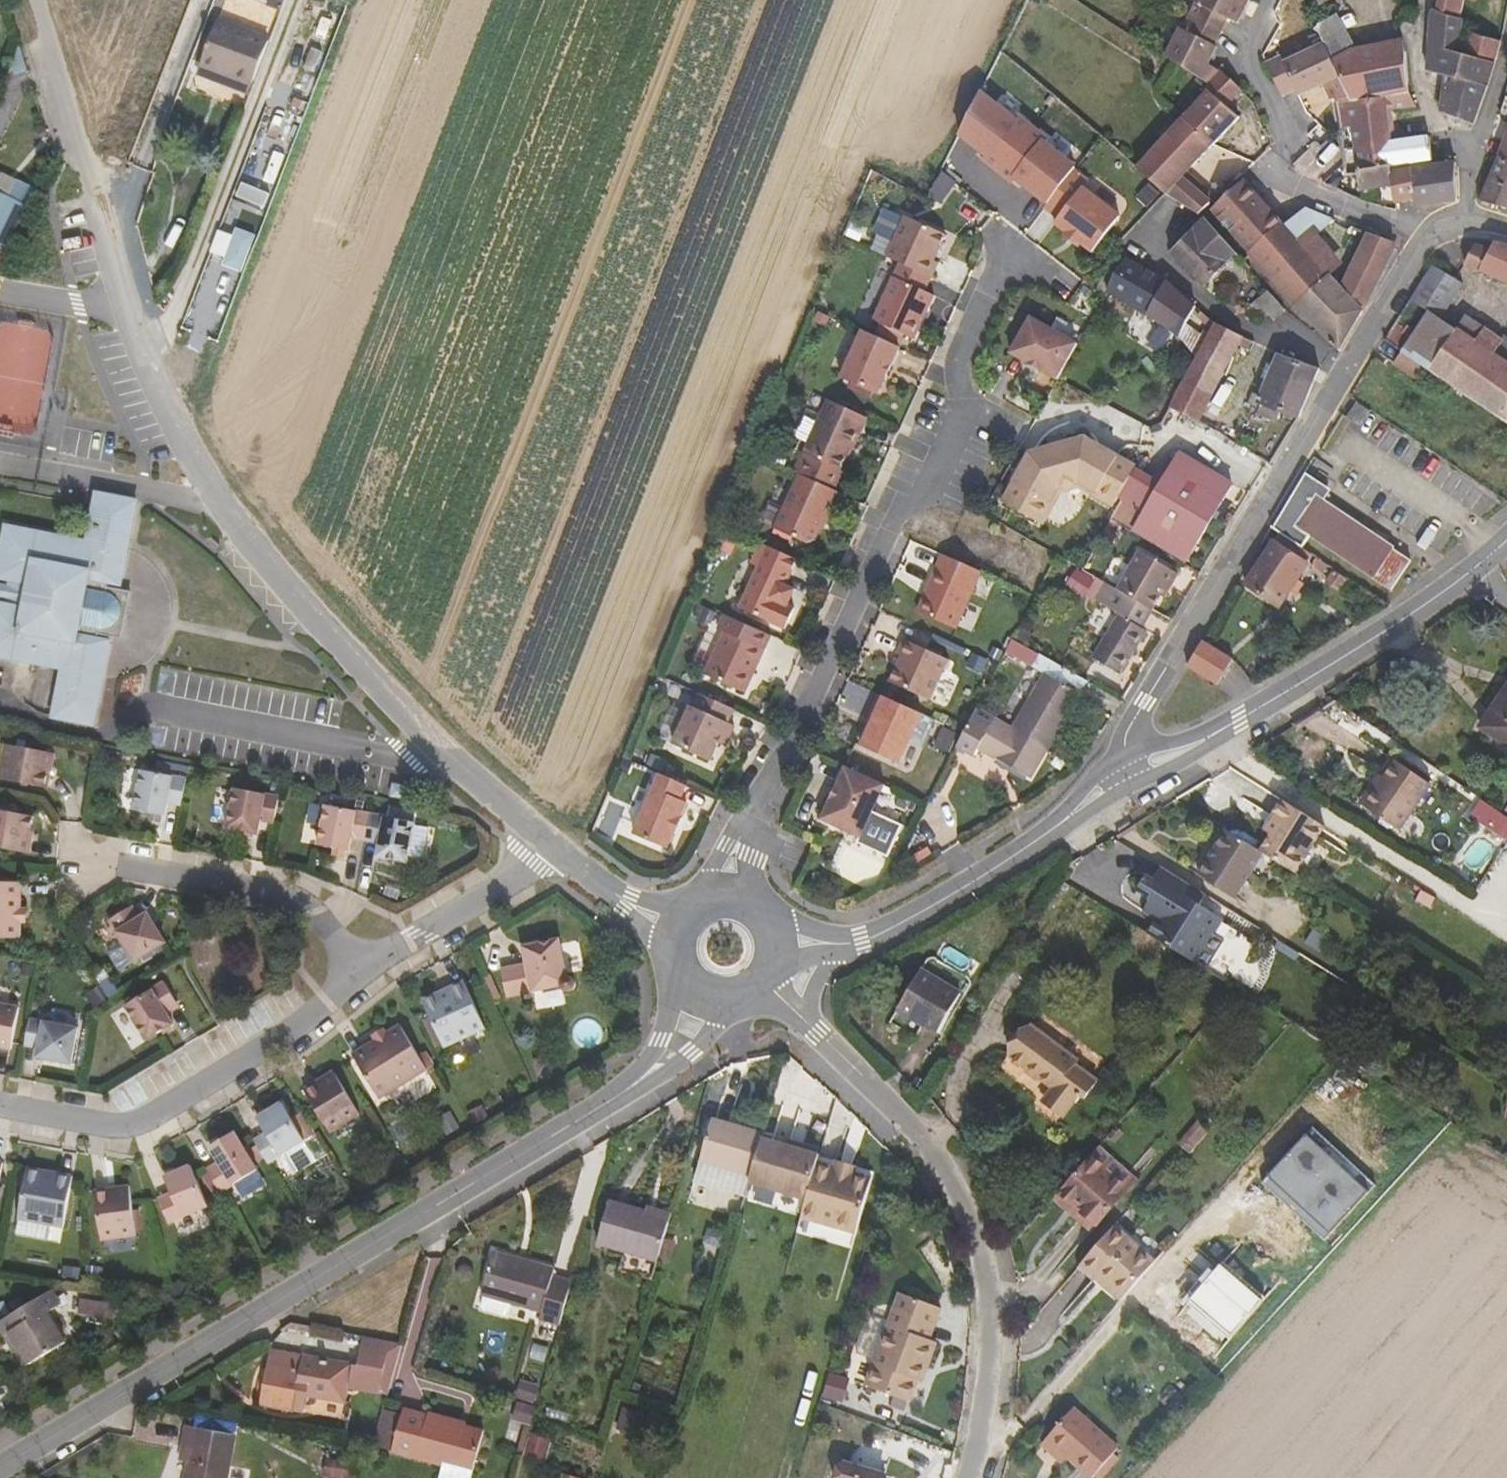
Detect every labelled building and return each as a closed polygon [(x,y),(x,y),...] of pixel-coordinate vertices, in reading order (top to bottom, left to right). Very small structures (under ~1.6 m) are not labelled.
[(1168,76),(1200,96),(1202,97),(1214,85),(1202,78),(1211,58),(1208,56),(1222,31),(1230,35),(1247,0),(1199,0),(1192,14),(1194,16),(1181,43),(1177,41),(1162,72),(1168,76)] [(1319,14),(1342,0),(1308,0),(1319,14)] [(1432,14),(1457,21),(1460,8),(1462,0),(1439,0),(1432,14)] [(1442,122),(1471,132),(1493,70),(1455,58),(1458,46),(1461,22),(1457,21),(1432,14),(1430,26),(1429,40),(1425,77),(1446,80),(1442,122)] [(247,106),(271,34),(218,16),(193,87),(247,106)] [(1339,24),(1322,40),(1325,48),(1335,67),(1356,55),(1339,24)] [(1455,58),(1493,70),(1500,45),(1469,37),(1465,48),(1458,46),(1455,58)] [(1335,67),(1325,48),(1325,47),(1287,66),(1283,62),(1270,68),(1288,99),(1301,93),(1303,98),(1328,86),(1336,103),(1341,102),(1342,102),(1352,101),(1353,101),(1335,67)] [(1401,48),(1356,55),(1335,67),(1353,101),(1409,98),(1405,79),(1401,48)] [(1208,102),(1223,115),(1237,103),(1214,85),(1202,97),(1208,102)] [(1409,98),(1353,101),(1352,101),(1342,102),(1341,119),(1341,128),(1353,128),(1353,174),(1390,173),(1390,167),(1403,167),(1432,166),(1429,144),(1393,147),(1392,115),(1416,114),(1409,98)] [(1211,155),(1211,156),(1237,127),(1233,123),(1223,115),(1208,102),(1205,106),(1180,132),(1184,134),(1211,155)] [(1195,226),(1211,208),(1185,185),(1211,156),(1211,155),(1184,134),(1180,132),(1133,180),(1166,203),(1174,209),(1195,226)] [(1502,150),(1496,167),(1506,170),(1506,138),(1502,150)] [(1297,158),(1308,178),(1332,166),(1322,146),(1297,158)] [(1390,173),(1353,174),(1353,186),(1357,187),(1357,196),(1396,192),(1398,207),(1413,207),(1411,172),(1403,172),(1403,167),(1390,167),(1390,173)] [(1496,167),(1479,207),(1506,215),(1506,170),(1496,167)] [(1411,172),(1413,207),(1413,209),(1430,209),(1454,208),(1453,170),(1411,172)] [(29,188),(0,176),(0,221),(14,227),(29,188)] [(1089,267),(1101,251),(1083,233),(1098,216),(1080,203),(1085,195),(1071,185),(1042,223),(1055,233),(1052,238),(1063,247),(1061,250),(1075,261),(1077,257),(1089,267)] [(1252,266),(1285,233),(1243,188),(1212,221),(1252,266)] [(1083,233),(1101,251),(1117,230),(1098,216),(1083,233)] [(1321,338),(1341,361),(1357,330),(1395,254),(1370,244),(1369,243),(1336,289),(1308,260),(1336,231),(1304,218),(1293,241),(1285,233),(1252,266),(1245,274),(1262,292),(1270,284),(1321,338)] [(891,275),(911,235),(901,230),(885,264),(882,271),(891,275)] [(1184,281),(1202,299),(1236,264),(1202,230),(1169,266),(1184,281)] [(895,277),(927,292),(933,278),(929,276),(942,249),(911,235),(891,275),(895,277)] [(1491,250),(1488,258),(1475,254),(1465,272),(1506,287),(1506,254),(1491,250)] [(1120,278),(1105,305),(1177,348),(1192,319),(1184,311),(1164,293),(1123,272),(1120,278)] [(1487,413),(1506,379),(1506,355),(1503,363),(1480,347),(1484,341),(1486,339),(1468,327),(1462,337),(1440,323),(1463,290),(1457,286),(1427,272),(1409,305),(1433,318),(1407,359),(1429,374),(1487,413)] [(920,307),(927,292),(895,277),(867,336),(910,355),(929,310),(920,307)] [(1271,326),(1284,314),(1264,293),(1244,315),(1255,328),(1264,318),(1271,326)] [(1005,370),(1054,397),(1057,391),(1075,361),(1026,334),(1005,370)] [(1169,419),(1199,435),(1238,360),(1247,364),(1250,357),(1212,336),(1169,419)] [(1506,355),(1484,341),(1480,347),(1503,363),(1506,355)] [(872,411),(893,364),(856,347),(835,394),(872,411)] [(1420,386),(1429,374),(1407,359),(1399,371),(1420,386)] [(1284,426),(1299,431),(1323,380),(1282,369),(1256,427),(1278,437),(1284,426)] [(1506,427),(1506,379),(1487,413),(1506,427)] [(1373,421),(1358,412),(1350,424),(1363,434),(1373,421)] [(846,463),(860,434),(821,415),(795,468),(831,486),(842,462),(846,463)] [(1094,500),(1113,465),(1081,448),(1075,459),(1064,453),(1050,457),(1044,468),(1032,461),(1005,511),(1041,531),(1060,495),(1077,491),(1094,500)] [(1075,459),(1081,448),(1064,453),(1075,459)] [(1050,457),(1032,461),(1044,468),(1050,457)] [(1132,476),(1113,465),(1094,500),(1112,511),(1132,476)] [(1232,494),(1207,479),(1199,491),(1186,484),(1193,472),(1181,465),(1137,540),(1188,569),(1232,494)] [(1199,491),(1207,479),(1193,472),(1186,484),(1199,491)] [(1330,498),(1305,483),(1274,535),(1282,541),(1288,545),(1298,551),(1307,537),(1389,591),(1406,561),(1324,508),(1330,498)] [(822,520),(828,507),(790,490),(767,545),(800,559),(808,555),(815,538),(817,538),(825,521),(822,520)] [(1077,497),(1091,505),(1094,500),(1077,491),(1060,495),(1041,531),(1046,533),(1063,500),(1077,497)] [(1094,500),(1091,505),(1109,516),(1112,511),(1094,500)] [(99,621),(101,601),(112,603),(129,513),(88,505),(77,555),(0,542),(0,598),(1,598),(0,601),(0,677),(53,687),(47,738),(88,743),(102,661),(95,658),(95,651),(96,646),(106,639),(108,622),(99,621)] [(1282,541),(1274,535),(1267,547),(1274,552),(1282,541)] [(1301,553),(1298,551),(1288,545),(1284,551),(1297,559),(1301,553)] [(1313,576),(1279,553),(1250,595),(1285,618),(1313,576)] [(775,603),(787,577),(751,560),(745,574),(751,577),(748,583),(728,625),(774,647),(783,626),(777,624),(773,622),(780,605),(775,603)] [(1122,597),(1154,615),(1162,600),(1166,602),(1178,581),(1143,560),(1122,597)] [(1344,599),(1352,586),(1334,575),(1322,567),(1315,577),(1328,585),(1334,589),(1332,592),(1344,599)] [(948,648),(975,592),(936,573),(909,630),(948,648)] [(973,601),(985,606),(995,577),(984,573),(973,601)] [(744,575),(742,581),(748,583),(751,577),(745,574),(744,575)] [(1142,637),(1154,615),(1122,597),(1109,591),(1097,612),(1118,623),(1094,668),(1119,683),(1146,640),(1142,637)] [(108,622),(123,625),(126,606),(112,603),(101,601),(99,621),(108,622)] [(973,631),(983,608),(972,603),(962,626),(973,631)] [(784,607),(780,605),(773,622),(777,624),(784,607)] [(118,654),(123,625),(108,622),(106,639),(96,646),(95,651),(118,654)] [(714,649),(693,693),(734,711),(760,654),(718,634),(715,633),(708,647),(714,649)] [(1013,639),(1007,651),(1034,664),(1040,652),(1013,639)] [(1241,666),(1208,647),(1193,673),(1215,686),(1225,693),(1241,666)] [(957,675),(959,670),(925,654),(923,660),(957,675)] [(894,660),(887,674),(892,676),(880,704),(921,721),(939,681),(894,660)] [(1032,790),(1089,691),(1038,663),(1029,677),(1043,684),(1012,741),(994,732),(986,748),(965,738),(956,756),(953,761),(973,771),(979,761),(1032,790)] [(1486,740),(1504,753),(1498,762),(1506,768),(1506,707),(1486,740)] [(717,741),(723,728),(688,712),(682,725),(679,724),(661,763),(699,780),(707,763),(710,755),(716,758),(723,744),(717,741)] [(888,786),(913,735),(869,714),(862,729),(867,730),(850,767),(888,786)] [(713,765),(716,758),(710,755),(707,763),(713,765)] [(159,759),(157,769),(185,774),(187,765),(159,759)] [(0,766),(0,801),(31,807),(37,773),(0,766)] [(1402,766),(1384,790),(1367,820),(1404,840),(1437,792),(1402,766)] [(1367,820),(1384,790),(1380,787),(1362,815),(1367,820)] [(850,858),(874,806),(834,788),(810,841),(850,858)] [(168,826),(173,798),(125,790),(118,830),(133,833),(145,836),(148,837),(150,824),(168,826)] [(646,792),(619,853),(650,866),(657,852),(658,852),(672,821),(667,819),(673,805),(646,792)] [(415,808),(394,804),(392,816),(413,820),(415,808)] [(1289,871),(1314,831),(1273,804),(1263,820),(1271,824),(1264,836),(1255,850),(1259,852),(1289,871)] [(260,842),(264,816),(218,809),(210,848),(227,851),(238,853),(242,854),(244,841),(260,842)] [(1271,824),(1263,820),(1256,831),(1264,836),(1271,824)] [(350,860),(356,835),(311,827),(302,866),(320,870),(330,872),(334,873),(337,858),(350,860)] [(1259,852),(1255,850),(1224,830),(1200,874),(1233,896),(1259,852)] [(0,832),(0,872),(11,874),(16,852),(14,851),(17,836),(0,832)] [(400,843),(356,835),(350,860),(363,862),(361,877),(364,878),(375,880),(393,884),(400,843)] [(1202,894),(1155,865),(1146,879),(1140,875),(1129,892),(1142,900),(1135,912),(1148,920),(1141,931),(1192,963),(1219,919),(1195,905),(1202,894)] [(330,872),(320,870),(318,876),(329,878),(330,872)] [(114,924),(91,938),(119,982),(149,963),(130,932),(123,937),(114,924)] [(1333,949),(1313,935),(1305,946),(1325,960),(1333,949)] [(544,961),(508,968),(511,985),(486,990),(490,1019),(547,1006),(548,1012),(559,1011),(561,1007),(561,1002),(558,997),(552,996),(544,961)] [(966,1003),(927,980),(904,1019),(944,1043),(966,1003)] [(148,1001),(110,1024),(131,1059),(157,1043),(150,1031),(162,1023),(148,1001)] [(447,1005),(407,1024),(429,1072),(471,1054),(447,1005)] [(1078,1063),(1037,1033),(1015,1064),(1054,1092),(1051,1106),(1069,1120),(1099,1086),(1079,1070),(1078,1063)] [(12,1036),(7,1062),(21,1064),(19,1075),(54,1082),(60,1046),(12,1036)] [(381,1047),(368,1055),(358,1061),(335,1076),(360,1120),(410,1092),(381,1047)] [(358,1061),(368,1055),(366,1050),(355,1056),(358,1061)] [(321,1094),(287,1111),(312,1155),(345,1138),(338,1129),(321,1094)] [(263,1122),(238,1139),(259,1177),(286,1163),(269,1133),(263,1122)] [(745,1186),(750,1172),(759,1140),(759,1138),(707,1124),(696,1164),(728,1175),(722,1194),(741,1200),(745,1186)] [(817,1157),(759,1140),(750,1172),(745,1186),(803,1203),(807,1192),(815,1163),(817,1157)] [(216,1153),(192,1168),(212,1208),(238,1193),(216,1153)] [(1111,1161),(1068,1213),(1100,1238),(1145,1186),(1111,1161)] [(864,1179),(815,1163),(807,1192),(803,1203),(793,1238),(846,1252),(864,1179)] [(728,1175),(696,1164),(691,1184),(722,1194),(728,1175)] [(170,1186),(145,1195),(150,1213),(138,1218),(149,1242),(189,1226),(170,1186)] [(8,1189),(0,1231),(0,1241),(45,1250),(54,1199),(8,1189)] [(110,1204),(75,1209),(82,1257),(116,1254),(110,1204)] [(651,1274),(667,1225),(603,1212),(592,1254),(619,1263),(651,1274)] [(1124,1315),(1159,1274),(1116,1243),(1086,1281),(1124,1315)] [(1277,1308),(1237,1270),(1210,1301),(1249,1337),(1277,1308)] [(553,1350),(566,1309),(548,1301),(550,1293),(489,1273),(478,1312),(480,1313),(506,1322),(538,1333),(534,1342),(553,1350)] [(924,1328),(881,1317),(857,1411),(902,1423),(911,1387),(916,1388),(923,1363),(915,1361),(924,1328)] [(0,1329),(0,1349),(15,1379),(53,1360),(36,1325),(24,1330),(18,1319),(0,1329)] [(376,1364),(344,1357),(339,1387),(250,1369),(240,1421),(284,1430),(287,1417),(331,1425),(336,1411),(366,1416),(376,1364)] [(522,1393),(516,1413),(534,1418),(539,1400),(522,1393)] [(1090,1410),(1061,1442),(1099,1477),(1106,1477),(1133,1451),(1090,1410)] [(528,1436),(529,1432),(534,1418),(516,1413),(510,1430),(528,1436)] [(465,1477),(468,1477),(478,1439),(462,1433),(464,1427),(428,1418),(427,1422),(403,1415),(389,1456),(465,1477)] [(183,1436),(180,1450),(174,1450),(172,1467),(181,1470),(179,1477),(218,1477),(224,1444),(183,1436)] [(526,1444),(520,1463),(540,1468),(545,1448),(526,1444)] [(832,1462),(827,1477),(877,1477),(878,1473),(832,1462)] [(181,1470),(172,1467),(170,1477),(179,1477),(181,1470)]
